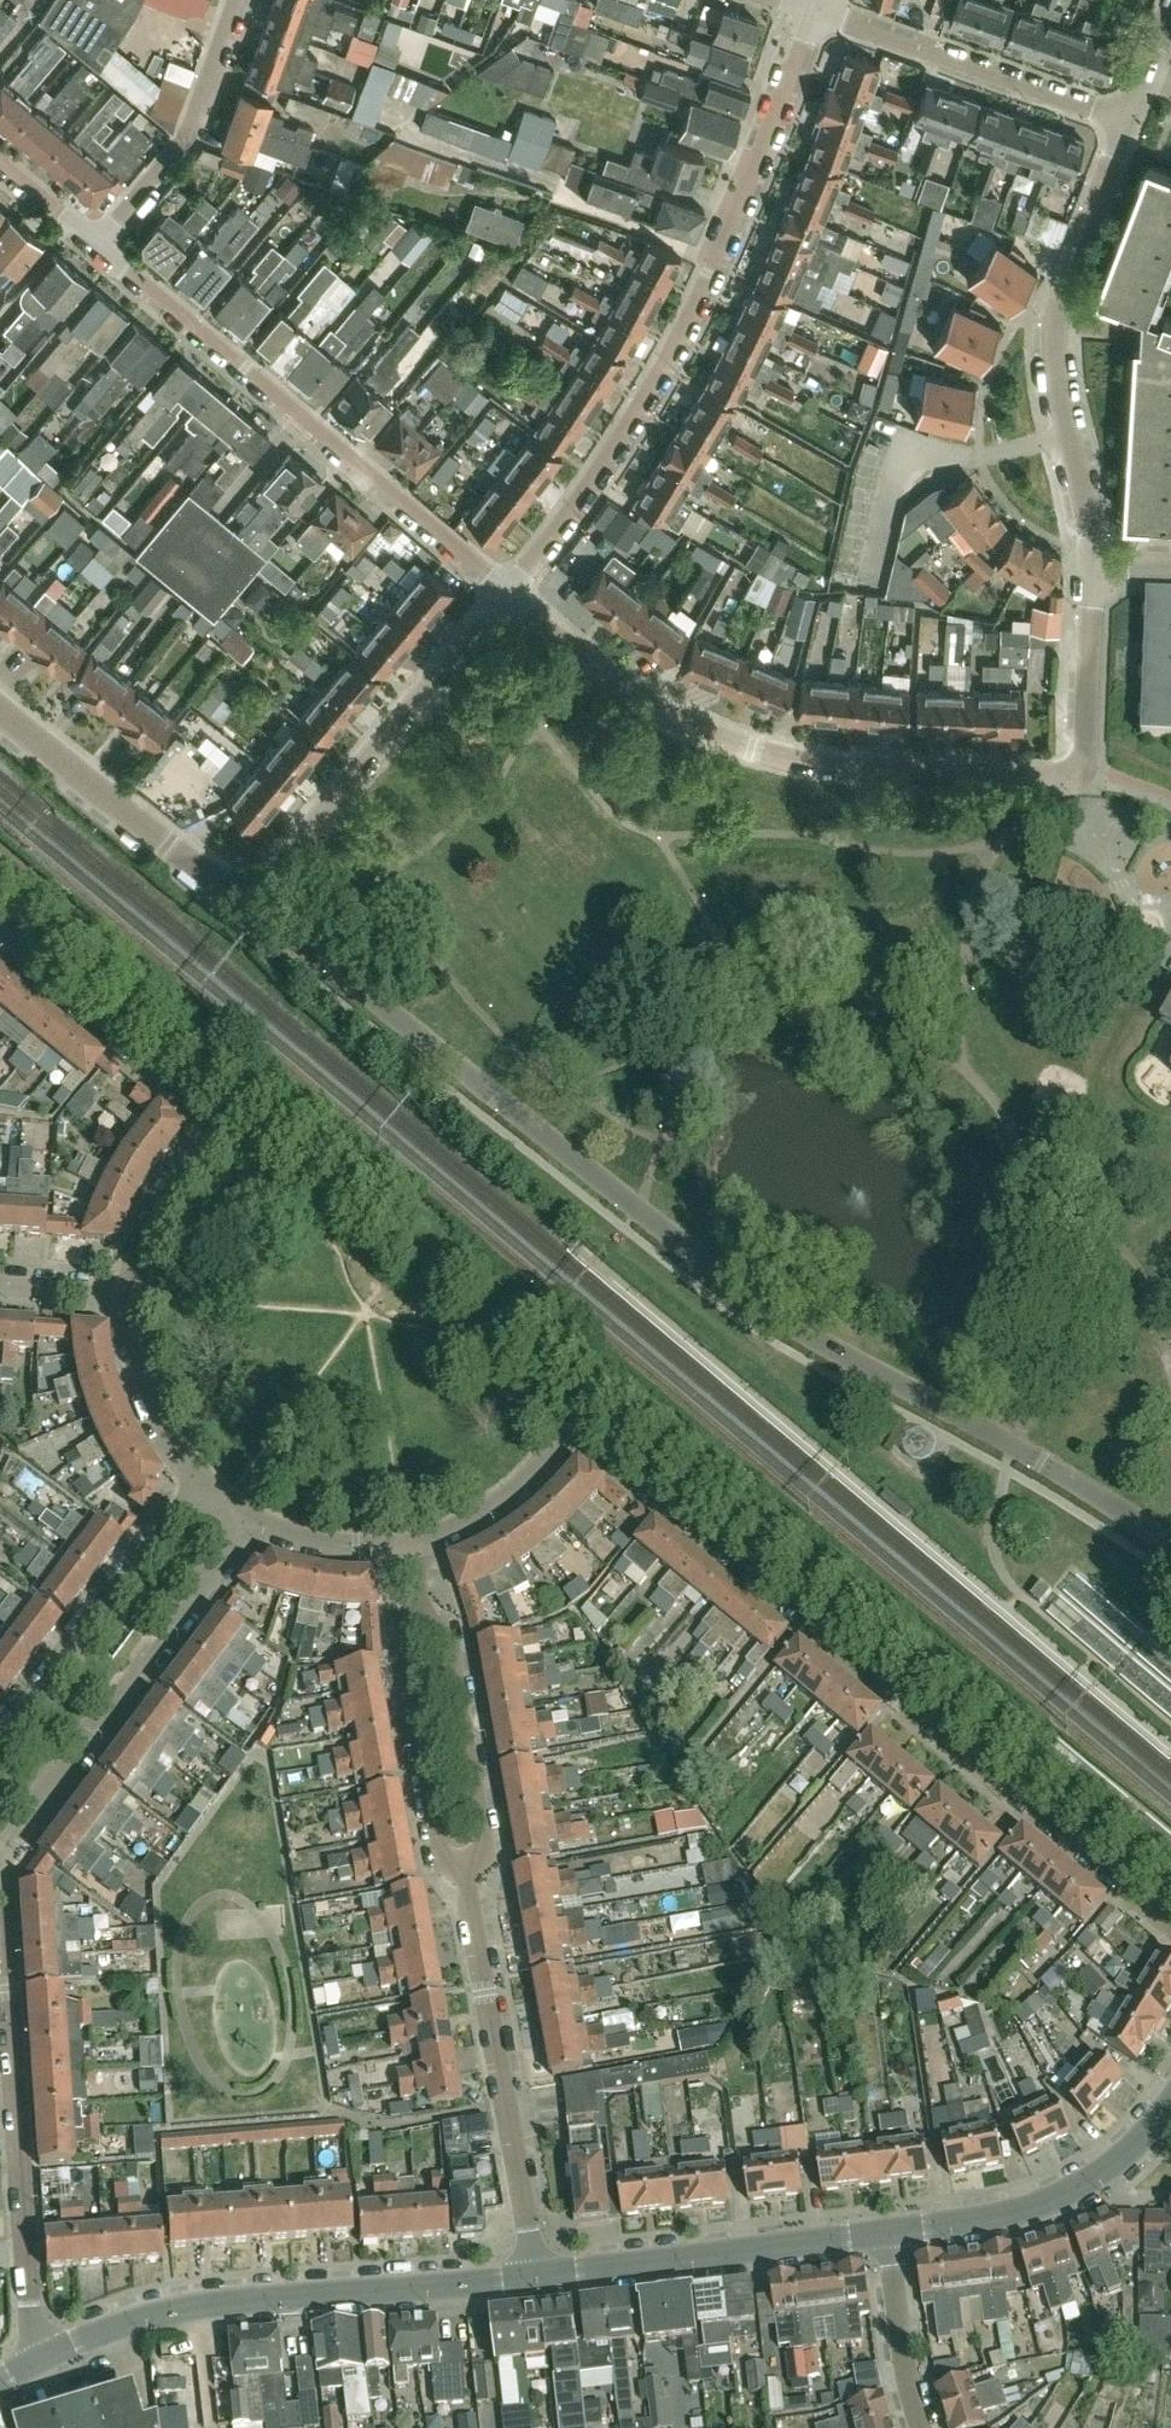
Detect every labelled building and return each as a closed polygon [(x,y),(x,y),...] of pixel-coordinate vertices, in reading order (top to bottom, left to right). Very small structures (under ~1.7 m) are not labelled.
[(38,19),(98,69),(143,0),(51,0),(38,19)] [(200,12),(205,0),(168,0),(200,12)] [(272,1),(351,29),(357,12),(335,4),(333,9),(319,4),(321,0),(272,0),(272,1)] [(579,0),(545,0),(563,6),(561,14),(556,13),(546,42),(562,48),(572,21),(580,0),(579,0)] [(636,3),(632,1),(629,0),(596,0),(593,7),(636,22),(642,5),(636,3)] [(648,7),(661,11),(665,0),(651,0),(648,7)] [(679,0),(665,0),(661,11),(673,16),(679,0)] [(976,32),(988,0),(958,0),(951,22),(976,32)] [(1001,1),(1001,0),(988,0),(976,32),(1002,41),(1015,6),(1001,1)] [(1033,13),(1019,8),(1007,43),(1032,52),(1050,2),(1045,0),(1037,0),(1033,13)] [(1100,20),(1108,0),(1102,0),(1095,19),(1100,20)] [(1100,20),(1105,22),(1113,0),(1108,0),(1100,20)] [(351,29),(272,1),(264,25),(307,40),(311,28),(325,33),(329,21),(351,29)] [(409,20),(413,10),(390,2),(387,12),(409,20)] [(1032,52),(1057,61),(1070,26),(1056,21),(1062,6),(1055,4),(1050,2),(1032,52)] [(522,3),(521,6),(518,16),(530,21),(533,14),(535,8),(522,3)] [(748,46),(758,21),(723,8),(718,20),(700,13),(696,26),(714,32),(714,34),(748,46)] [(17,20),(8,12),(0,21),(0,39),(17,20)] [(1057,61),(1083,70),(1100,20),(1095,19),(1088,16),(1083,31),(1070,26),(1057,61)] [(440,30),(456,36),(460,24),(445,19),(440,30)] [(1100,20),(1083,70),(1108,79),(1120,44),(1107,40),(1112,25),(1105,22),(1100,20)] [(588,27),(572,21),(562,48),(579,54),(588,27)] [(371,35),(374,27),(360,22),(357,30),(371,35)] [(475,30),(460,24),(456,36),(471,42),(475,30)] [(667,36),(686,43),(687,43),(684,51),(704,58),(703,62),(738,75),(746,52),(671,24),(667,36)] [(307,40),(264,25),(255,49),(313,69),(317,58),(302,53),(307,40)] [(588,51),(603,59),(614,37),(599,30),(588,51)] [(57,41),(46,32),(29,53),(32,55),(8,82),(0,75),(0,108),(57,41)] [(372,61),(394,70),(402,48),(380,39),(372,61)] [(57,41),(0,108),(0,126),(7,132),(33,103),(25,97),(66,49),(57,41)] [(477,71),(542,94),(551,69),(519,58),(510,46),(477,71)] [(313,69),(255,49),(247,73),(290,88),(294,76),(308,81),(313,69)] [(880,64),(845,52),(837,78),(871,90),(880,64)] [(168,58),(162,74),(188,83),(194,68),(168,58)] [(365,77),(364,77),(349,115),(370,123),(383,92),(424,107),(447,90),(394,70),(372,61),(365,77)] [(24,146),(49,117),(80,81),(79,80),(89,69),(81,63),(40,109),(33,103),(7,132),(24,146)] [(658,81),(741,111),(749,88),(711,74),(710,75),(700,72),(698,80),(663,67),(658,81)] [(158,86),(184,95),(188,83),(162,74),(158,86)] [(346,108),(354,85),(329,76),(321,99),(346,108)] [(882,99),(884,94),(871,90),(837,78),(834,85),(828,83),(822,101),(862,115),(875,119),(881,101),(882,99)] [(644,79),(639,94),(674,106),(679,91),(644,79)] [(66,130),(57,123),(87,88),(80,81),(49,117),(24,146),(40,160),(66,130)] [(934,142),(939,126),(952,92),(926,83),(913,117),(926,122),(921,137),(929,140),(934,142)] [(158,86),(153,99),(179,108),(184,95),(158,86)] [(56,173),(103,118),(112,108),(121,97),(113,89),(72,136),(66,130),(40,160),(56,173)] [(910,110),(914,99),(886,89),(884,94),(882,99),(910,110)] [(241,90),(232,116),(307,144),(313,128),(298,123),(297,128),(282,122),(284,117),(269,111),(273,101),(241,90)] [(947,146),(952,131),(965,136),(977,101),(952,92),(939,126),(934,142),(940,144),(947,146)] [(284,109),(324,123),(330,109),(289,94),(284,109)] [(121,97),(112,108),(123,118),(133,106),(121,97)] [(179,108),(153,99),(149,112),(173,132),(175,121),(179,108)] [(679,134),(727,151),(739,116),(691,99),(679,134)] [(822,120),(819,128),(867,144),(868,140),(871,132),(857,127),(862,115),(822,101),(816,118),(822,120)] [(990,161),(995,146),(1007,112),(982,103),(970,137),(982,142),(977,156),(985,159),(990,161)] [(541,164),(567,173),(571,160),(570,160),(575,148),(550,139),(556,120),(524,109),(513,139),(426,108),(419,128),(505,162),(507,155),(540,167),(541,164)] [(990,161),(995,162),(1003,165),(1008,151),(1020,155),(1033,121),(1007,112),(995,146),(990,161)] [(307,144),(232,116),(222,144),(253,154),(256,146),(304,163),(311,145),(307,144)] [(56,173),(73,187),(107,146),(100,139),(112,125),(103,118),(56,173)] [(131,119),(107,146),(73,187),(88,201),(96,200),(117,175),(120,177),(136,159),(133,156),(150,135),(131,119)] [(1041,178),(1046,164),(1058,130),(1033,121),(1020,155),(1033,160),(1028,174),(1035,176),(1041,178)] [(867,144),(819,128),(810,154),(844,166),(848,152),(862,157),(865,149),(867,144)] [(1083,139),(1058,130),(1046,164),(1041,178),(1046,180),(1053,183),(1058,169),(1071,174),(1083,139)] [(391,139),(370,158),(404,170),(406,171),(445,186),(451,176),(452,177),(457,164),(458,162),(391,139)] [(653,154),(634,147),(624,178),(658,189),(663,175),(692,185),(703,154),(658,139),(653,154)] [(868,140),(867,144),(865,149),(879,154),(883,145),(868,140)] [(929,140),(924,152),(935,157),(940,144),(934,142),(929,140)] [(897,150),(883,145),(879,154),(893,159),(897,150)] [(239,176),(245,161),(203,146),(198,161),(239,176)] [(930,171),(935,157),(924,152),(919,168),(930,171)] [(343,155),(331,187),(344,191),(366,164),(343,155)] [(406,171),(404,170),(370,158),(366,170),(401,183),(406,171)] [(841,172),(808,158),(797,183),(830,197),(845,203),(847,197),(850,190),(836,184),(841,172)] [(985,159),(980,173),(990,176),(995,162),(990,161),(985,159)] [(635,184),(594,170),(594,168),(571,160),(567,173),(565,178),(585,195),(626,209),(631,196),(661,206),(656,220),(693,233),(704,208),(657,192),(656,192),(645,188),(645,187),(635,184)] [(263,186),(270,169),(250,161),(243,179),(263,186)] [(459,162),(458,162),(457,164),(452,177),(471,183),(477,169),(459,162)] [(1170,522),(1170,315),(1166,313),(1163,319),(1150,314),(1170,260),(1170,172),(1149,164),(1099,296),(1132,309),(1128,320),(1126,320),(1125,321),(1143,328),(1142,344),(1138,343),(1127,519),(1170,522)] [(985,190),(990,176),(980,173),(975,186),(985,190)] [(276,184),(291,197),(299,187),(285,174),(276,184)] [(949,183),(925,174),(917,198),(941,207),(949,183)] [(1035,176),(1030,191),(1041,195),(1046,180),(1041,178),(1035,176)] [(787,208),(820,222),(830,197),(797,183),(787,208)] [(311,185),(299,198),(314,212),(326,198),(311,185)] [(1025,204),(1032,207),(1036,208),(1041,195),(1030,191),(1025,204)] [(323,209),(342,223),(354,206),(335,192),(323,209)] [(144,247),(167,266),(195,233),(217,208),(205,197),(196,207),(195,205),(182,222),(169,211),(144,240),(144,247)] [(842,209),(855,214),(860,202),(847,197),(845,203),(842,209)] [(513,245),(522,219),(474,200),(464,227),(513,245)] [(875,208),(860,202),(855,214),(870,220),(875,208)] [(237,206),(214,234),(215,235),(206,246),(197,239),(171,270),(188,284),(248,215),(237,206)] [(358,208),(343,227),(357,239),(361,242),(378,220),(360,206),(358,208)] [(833,227),(820,222),(787,208),(777,232),(821,251),(823,251),(825,246),(840,252),(848,233),(833,227)] [(1058,246),(1067,220),(1031,208),(1023,232),(1044,239),(1043,241),(1058,246)] [(406,228),(389,213),(375,229),(392,244),(406,228)] [(0,258),(24,229),(6,214),(0,221),(0,258)] [(248,215),(188,284),(206,300),(233,268),(225,262),(257,222),(248,215)] [(930,216),(925,233),(937,237),(941,219),(930,216)] [(414,219),(406,228),(392,244),(389,246),(409,263),(433,235),(414,219)] [(541,236),(589,255),(592,245),(545,226),(541,236)] [(12,268),(19,273),(43,245),(24,229),(0,258),(0,282),(12,268)] [(835,263),(828,260),(821,257),(823,251),(821,251),(777,232),(766,257),(820,279),(829,283),(837,264),(835,263)] [(932,254),(937,237),(925,233),(920,251),(932,254)] [(593,248),(607,255),(613,244),(598,237),(593,248)] [(995,239),(980,259),(1022,290),(1037,270),(1035,269),(1034,270),(1021,260),(1025,255),(1011,245),(1007,250),(995,242),(996,240),(995,239)] [(626,251),(623,257),(668,282),(681,257),(649,240),(642,252),(629,245),(626,251)] [(860,261),(884,266),(888,246),(864,242),(860,261)] [(210,303),(228,318),(283,253),(272,244),(252,267),(254,269),(245,279),(237,272),(210,303)] [(626,251),(613,244),(607,255),(620,262),(623,257),(626,251)] [(821,257),(828,260),(835,263),(840,252),(825,246),(823,251),(821,257)] [(486,292),(509,266),(492,251),(469,278),(486,292)] [(11,338),(32,313),(46,297),(71,268),(52,252),(28,281),(21,290),(19,296),(20,301),(24,306),(2,331),(11,338)] [(837,264),(849,269),(854,258),(840,252),(835,263),(837,264)] [(283,253),(228,318),(246,333),(273,301),(271,299),(284,285),(276,278),(285,267),(288,270),(294,263),(283,253)] [(655,305),(668,282),(623,257),(620,262),(616,270),(629,277),(623,287),(655,305)] [(820,279),(766,257),(756,282),(817,308),(822,298),(813,294),(820,279)] [(904,272),(909,262),(898,257),(893,267),(904,272)] [(1008,309),(1022,290),(980,259),(966,279),(967,280),(968,278),(980,287),(976,293),(990,303),(994,297),(1007,307),(1007,308),(1008,309)] [(253,338),(269,353),(295,323),(319,294),(338,272),(324,260),(296,292),(301,296),(285,314),(278,308),(253,338)] [(523,265),(512,283),(524,290),(535,272),(523,265)] [(51,329),(65,312),(89,283),(71,268),(46,297),(32,313),(51,329)] [(407,279),(377,311),(390,322),(419,290),(407,279)] [(568,294),(582,301),(587,292),(573,284),(568,294)] [(886,284),(880,296),(900,306),(906,294),(886,284)] [(754,286),(742,311),(787,333),(790,328),(794,321),(780,314),(786,302),(754,286)] [(54,369),(84,333),(111,302),(93,287),(66,318),(68,320),(58,331),(62,335),(37,364),(50,374),(54,368),(54,369)] [(600,299),(597,304),(642,328),(655,305),(623,287),(617,298),(604,291),(600,299)] [(529,303),(508,290),(496,309),(517,322),(529,303)] [(909,291),(904,308),(916,312),(921,294),(909,291)] [(587,292),(582,301),(595,309),(597,304),(600,299),(587,292)] [(319,294),(295,323),(269,353),(286,367),(302,348),(306,351),(315,340),(310,336),(327,316),(322,313),(330,303),(319,294)] [(953,301),(942,324),(990,345),(1000,323),(998,322),(998,324),(982,317),(985,311),(970,304),(967,310),(953,304),(954,302),(953,301)] [(82,352),(92,340),(102,348),(129,317),(111,302),(84,333),(54,369),(64,376),(84,353),(82,352)] [(590,316),(603,324),(597,335),(629,352),(642,328),(597,304),(595,309),(590,316)] [(866,304),(862,319),(894,330),(899,315),(866,304)] [(307,385),(333,354),(366,315),(354,305),(334,329),(330,326),(317,342),(315,340),(306,351),(302,348),(286,367),(288,369),(307,385)] [(911,329),(916,312),(904,308),(899,326),(911,329)] [(730,335),(762,351),(768,339),(781,346),(785,338),(787,333),(742,311),(730,335)] [(374,322),(366,315),(333,354),(307,385),(324,398),(349,368),(339,360),(352,346),(355,348),(376,324),(374,322)] [(82,396),(93,405),(124,367),(151,335),(133,320),(106,352),(115,360),(106,371),(103,369),(82,396)] [(386,372),(390,367),(419,333),(408,323),(373,365),(377,367),(365,382),(358,376),(355,374),(331,405),(347,418),(386,372)] [(979,367),(990,345),(942,324),(932,346),(934,346),(934,345),(948,351),(945,357),(961,364),(963,358),(979,365),(978,367),(979,367)] [(790,328),(787,333),(785,338),(798,345),(803,335),(790,328)] [(539,343),(552,351),(558,341),(546,333),(539,343)] [(151,335),(124,367),(93,405),(101,411),(123,385),(122,384),(132,374),(141,382),(168,350),(151,335)] [(769,368),(757,362),(762,351),(730,335),(718,359),(764,381),(766,376),(769,368)] [(817,341),(803,335),(798,345),(812,351),(817,341)] [(568,354),(610,382),(625,359),(595,339),(587,351),(575,343),(571,349),(568,354)] [(564,359),(568,354),(571,349),(558,341),(552,351),(564,359)] [(875,373),(881,360),(862,352),(856,365),(875,373)] [(572,375),(565,384),(596,404),(610,382),(568,354),(564,359),(559,366),(572,375)] [(168,402),(194,371),(176,357),(151,387),(158,393),(120,436),(131,445),(140,434),(141,434),(168,402)] [(764,381),(718,359),(706,383),(739,399),(744,387),(757,394),(761,386),(764,381)] [(441,360),(426,378),(449,396),(463,378),(441,360)] [(390,367),(386,372),(347,418),(365,433),(390,403),(381,395),(398,374),(390,367)] [(883,387),(895,390),(899,372),(888,369),(883,387)] [(919,395),(969,406),(975,382),(973,382),(973,384),(956,380),(958,373),(941,369),(940,376),(925,373),(926,371),(924,371),(919,395)] [(168,402),(141,434),(151,443),(177,412),(175,411),(185,400),(194,408),(212,387),(194,371),(168,402)] [(510,386),(523,394),(529,385),(516,376),(510,386)] [(761,386),(775,393),(780,382),(766,376),(764,381),(761,386)] [(877,382),(864,379),(859,399),(872,403),(877,382)] [(780,382),(775,393),(789,399),(794,389),(780,382)] [(538,398),(581,426),(596,404),(565,384),(558,395),(545,387),(541,393),(538,398)] [(529,385),(523,394),(535,402),(538,398),(541,393),(529,385)] [(230,402),(212,387),(194,408),(185,419),(194,426),(164,462),(173,470),(180,461),(190,449),(230,402)] [(721,429),(724,424),(735,406),(704,387),(690,410),(721,429)] [(890,407),(895,390),(883,387),(878,404),(890,407)] [(962,428),(962,430),(964,430),(969,406),(919,395),(913,418),(915,419),(915,417),(929,421),(928,427),(945,431),(946,424),(962,428)] [(566,449),(581,426),(538,398),(535,402),(530,410),(542,419),(536,429),(566,449)] [(228,443),(231,439),(249,418),(230,402),(190,449),(200,457),(212,443),(221,451),(228,443)] [(20,418),(32,429),(44,415),(33,405),(20,418)] [(396,459),(419,431),(412,425),(419,416),(406,405),(375,442),(396,459)] [(707,452),(721,429),(690,410),(676,433),(707,452)] [(487,433),(496,422),(484,413),(476,424),(487,433)] [(267,433),(249,418),(231,439),(228,443),(221,451),(215,458),(224,465),(207,484),(218,493),(268,434),(267,433)] [(487,433),(476,424),(466,436),(478,445),(487,433)] [(416,476),(439,448),(443,443),(437,438),(433,442),(419,431),(396,459),(416,476)] [(743,450),(749,440),(736,432),(730,442),(743,450)] [(707,452),(676,433),(662,456),(706,483),(709,478),(713,470),(700,463),(707,452)] [(543,478),(544,477),(560,456),(532,434),(515,456),(543,478)] [(762,448),(749,440),(743,450),(756,458),(762,448)] [(17,454),(37,471),(47,459),(28,442),(17,454)] [(794,470),(817,484),(833,459),(810,445),(794,470)] [(6,446),(0,452),(0,483),(2,485),(23,461),(6,446)] [(439,463),(450,472),(460,460),(448,452),(439,463)] [(281,497),(307,467),(290,453),(265,483),(266,484),(256,496),(262,502),(237,532),(245,538),(246,539),(281,497)] [(515,456),(499,476),(498,476),(527,499),(543,478),(515,456)] [(662,456),(648,478),(679,497),(685,487),(698,495),(703,487),(706,483),(662,456)] [(62,474),(47,459),(37,471),(52,485),(62,474)] [(21,503),(28,496),(43,478),(42,478),(23,461),(2,485),(21,503)] [(824,483),(844,490),(852,469),(832,462),(824,483)] [(450,472),(439,463),(430,475),(439,482),(441,483),(450,472)] [(281,497),(246,539),(265,556),(266,556),(276,544),(265,535),(287,510),(294,516),(298,511),(324,481),(307,467),(281,497)] [(83,473),(71,487),(83,498),(95,484),(83,473)] [(527,499),(498,476),(482,497),(510,520),(527,499)] [(150,517),(178,485),(170,478),(142,510),(150,517)] [(648,478),(637,496),(634,502),(677,528),(685,516),(672,508),(679,497),(648,478)] [(703,487),(715,495),(721,485),(709,478),(706,483),(703,487)] [(948,532),(958,524),(988,500),(971,479),(968,481),(966,478),(958,485),(960,489),(934,509),(924,495),(905,509),(898,537),(924,517),(929,524),(935,520),(945,534),(948,532)] [(721,485),(715,495),(728,503),(734,493),(721,485)] [(188,490),(179,501),(198,517),(206,507),(207,506),(188,490)] [(315,555),(332,535),(355,507),(334,490),(311,518),(294,538),(315,555)] [(104,501),(95,494),(92,492),(83,503),(94,512),(104,501)] [(510,520),(482,497),(473,508),(468,505),(461,514),(494,541),(510,520)] [(1004,521),(988,500),(958,524),(948,532),(963,552),(993,529),(1000,536),(1007,528),(1002,523),(1004,521)] [(189,527),(198,517),(179,501),(170,511),(189,527)] [(598,518),(607,525),(602,531),(623,547),(632,536),(638,540),(647,529),(620,508),(618,510),(609,503),(598,518)] [(15,519),(27,532),(42,518),(30,505),(15,519)] [(130,520),(112,505),(101,518),(119,533),(130,520)] [(175,588),(192,602),(193,601),(202,590),(211,580),(219,570),(228,560),(236,549),(245,538),(237,532),(206,507),(198,517),(189,527),(180,537),(172,547),(167,553),(163,557),(158,563),(154,569),(153,570),(175,588)] [(376,524),(355,507),(332,535),(346,547),(342,552),(341,553),(347,558),(348,557),(352,552),(353,552),(376,524)] [(134,545),(153,523),(139,511),(122,534),(134,545)] [(180,537),(189,527),(170,511),(162,522),(180,537)] [(2,549),(18,530),(7,520),(0,528),(0,555),(2,549)] [(664,529),(653,520),(647,529),(638,540),(649,549),(653,544),(664,529)] [(162,522),(153,532),(172,547),(180,537),(162,522)] [(109,533),(107,532),(98,524),(88,536),(99,545),(109,533)] [(995,563),(1019,576),(1037,543),(1014,530),(1012,533),(1007,528),(1000,536),(1006,542),(995,563)] [(664,553),(675,538),(664,529),(653,544),(664,553)] [(163,557),(167,553),(172,547),(153,532),(145,542),(163,557)] [(120,542),(109,533),(99,545),(111,554),(120,542)] [(265,556),(246,539),(245,538),(236,549),(257,566),(265,556)] [(705,564),(714,553),(696,541),(688,554),(705,564)] [(158,563),(163,557),(145,542),(134,555),(137,557),(153,570),(154,569),(158,563)] [(1060,555),(1037,543),(1019,576),(1042,589),(1053,568),(1056,570),(1062,560),(1059,558),(1060,555)] [(973,566),(982,556),(971,546),(962,556),(973,566)] [(236,549),(228,560),(248,577),(256,568),(257,566),(236,549)] [(776,579),(778,580),(788,562),(769,550),(757,569),(776,579)] [(355,563),(357,565),(366,572),(375,561),(363,552),(358,558),(355,563)] [(714,553),(705,564),(713,569),(720,556),(714,553)] [(390,555),(382,565),(382,566),(395,577),(404,567),(390,555)] [(994,566),(982,556),(973,566),(985,577),(994,566)] [(228,560),(219,570),(239,587),(248,577),(228,560)] [(136,581),(144,570),(133,561),(125,572),(136,581)] [(938,602),(948,592),(921,564),(911,575),(938,602)] [(13,565),(0,580),(0,623),(22,596),(11,587),(22,573),(13,565)] [(407,587),(435,611),(453,590),(425,566),(407,587)] [(791,578),(802,584),(809,573),(797,566),(796,566),(790,577),(791,578)] [(580,596),(601,612),(623,584),(601,567),(580,596)] [(770,594),(776,579),(757,569),(750,583),(745,595),(754,599),(765,604),(770,594)] [(239,587),(219,570),(211,580),(231,597),(235,592),(239,587)] [(152,576),(132,599),(147,612),(167,588),(152,576)] [(211,580),(202,590),(222,607),(231,597),(211,580)] [(769,600),(783,605),(790,587),(777,582),(769,600)] [(331,593),(342,603),(351,592),(340,583),(331,593)] [(623,584),(601,612),(623,629),(644,600),(623,584)] [(390,608),(418,631),(435,611),(407,587),(390,608)] [(22,596),(0,623),(0,624),(20,640),(43,613),(55,598),(44,588),(31,603),(22,596)] [(202,590),(193,601),(192,602),(212,619),(218,613),(222,607),(202,590)] [(814,596),(796,591),(789,621),(806,626),(814,596)] [(1057,635),(1063,593),(1051,591),(1049,607),(1034,605),(1030,631),(1057,635)] [(331,593),(331,594),(322,605),(333,614),(342,603),(331,593)] [(864,603),(875,604),(875,600),(876,594),(865,593),(864,603)] [(835,612),(837,598),(828,596),(826,610),(835,612)] [(1148,596),(1147,627),(1153,627),(1152,640),(1146,639),(1145,659),(1152,659),(1151,671),(1145,671),(1144,691),(1150,691),(1150,703),(1144,703),(1143,723),(1149,723),(1149,735),(1142,735),(1142,736),(1170,737),(1170,597),(1148,596)] [(43,613),(20,640),(40,657),(71,620),(76,614),(56,597),(55,598),(43,613)] [(182,619),(191,608),(180,600),(171,610),(182,619)] [(623,629),(644,645),(666,616),(644,600),(623,629)] [(874,615),(889,616),(890,602),(875,600),(875,604),(874,615)] [(890,602),(889,616),(913,618),(914,604),(890,602)] [(693,630),(701,622),(685,606),(677,614),(693,630)] [(373,628),(401,652),(418,631),(390,608),(373,628)] [(202,632),(211,620),(200,612),(191,623),(202,632)] [(717,614),(712,628),(724,633),(730,619),(717,614)] [(210,626),(212,628),(222,636),(230,625),(219,616),(210,626)] [(666,616),(644,645),(666,661),(687,632),(666,616)] [(92,637),(71,620),(40,657),(61,675),(92,637)] [(959,639),(960,621),(946,620),(945,639),(959,639)] [(373,628),(355,649),(384,672),(401,652),(373,628)] [(998,663),(997,663),(997,678),(1010,679),(1010,666),(1027,666),(1027,655),(1029,629),(999,628),(998,653),(998,663)] [(219,643),(242,662),(253,649),(230,630),(219,643)] [(705,680),(718,647),(693,637),(680,670),(705,680)] [(111,668),(99,658),(108,647),(99,639),(67,679),(88,696),(111,668)] [(203,640),(194,650),(205,660),(214,648),(203,640)] [(705,680),(730,690),(744,657),(718,647),(705,680)] [(312,675),(321,664),(309,654),(300,665),(312,675)] [(334,675),(362,698),(380,677),(352,654),(334,675)] [(845,655),(831,654),(829,668),(844,670),(845,655)] [(744,657),(730,690),(755,700),(769,667),(744,657)] [(928,675),(943,676),(943,661),(928,661),(928,675)] [(981,677),(997,678),(997,663),(982,663),(981,677)] [(794,677),(769,667),(755,700),(780,710),(794,677)] [(132,685),(111,668),(88,696),(109,713),(132,685)] [(883,671),(882,686),(878,722),(905,725),(910,673),(883,671)] [(317,695),(345,719),(362,698),(334,675),(317,695)] [(942,690),(941,727),(968,728),(969,691),(968,691),(969,677),(958,676),(943,676),(942,690)] [(222,696),(230,686),(218,677),(210,686),(222,696)] [(824,717),(828,681),(801,678),(798,714),(824,717)] [(210,687),(209,686),(201,680),(189,696),(197,703),(197,702),(210,712),(222,696),(210,686),(210,687)] [(855,684),(828,681),(824,717),(851,720),(855,684)] [(855,684),(851,720),(878,722),(882,686),(855,684)] [(109,713),(129,730),(152,701),(132,685),(109,713)] [(914,726),(941,727),(942,690),(915,689),(914,726)] [(996,692),(969,691),(968,728),(995,728),(996,692)] [(996,692),(995,728),(1022,729),(1023,693),(996,692)] [(317,695),(299,716),(327,740),(345,719),(317,695)] [(174,718),(152,701),(129,730),(151,747),(174,718)] [(305,766),(306,765),(323,745),(295,721),(277,742),(305,766)] [(305,766),(277,742),(260,763),(288,786),(305,766)] [(221,764),(233,774),(242,763),(230,753),(221,764)] [(243,783),(271,806),(288,786),(260,763),(243,783)] [(217,769),(211,776),(223,786),(233,774),(221,764),(217,769)] [(243,783),(226,804),(254,827),(271,806),(243,783)] [(191,876),(183,885),(198,898),(206,890),(191,876)] [(16,986),(0,973),(0,1005),(16,986)] [(5,1013),(23,1028),(41,1007),(16,986),(0,1005),(0,1019),(5,1013)] [(70,1030),(41,1007),(23,1028),(30,1034),(17,1052),(8,1063),(25,1078),(34,1066),(35,1066),(49,1050),(50,1051),(70,1030)] [(1163,1025),(1170,1029),(1170,1010),(1163,1025)] [(186,1038),(175,1029),(164,1043),(175,1052),(186,1038)] [(50,1051),(74,1071),(76,1072),(94,1051),(70,1030),(50,1051)] [(119,1072),(94,1051),(76,1072),(74,1071),(60,1087),(61,1089),(52,1100),(61,1108),(85,1080),(96,1068),(112,1081),(119,1072)] [(110,1106),(141,1129),(168,1149),(183,1130),(172,1121),(174,1117),(139,1089),(129,1101),(150,1118),(143,1126),(112,1103),(110,1106)] [(121,1152),(150,1171),(168,1149),(141,1129),(110,1106),(106,1110),(115,1117),(115,1119),(134,1137),(122,1151),(121,1152)] [(21,1150),(20,1168),(17,1206),(15,1234),(46,1236),(47,1221),(49,1193),(50,1180),(30,1179),(32,1151),(21,1150)] [(83,1166),(106,1178),(137,1193),(150,1171),(121,1152),(111,1169),(88,1159),(83,1166)] [(106,1178),(83,1166),(77,1178),(90,1183),(89,1185),(101,1189),(92,1207),(126,1218),(136,1196),(137,1193),(106,1178)] [(15,1234),(17,1206),(20,1168),(6,1168),(4,1197),(0,1197),(0,1233),(15,1234)] [(52,1236),(52,1237),(117,1241),(124,1222),(126,1218),(92,1207),(92,1208),(87,1224),(47,1221),(46,1236),(52,1236)] [(4,1321),(3,1349),(2,1370),(15,1371),(16,1350),(32,1351),(34,1323),(4,1321)] [(75,1360),(109,1356),(108,1350),(107,1329),(40,1324),(38,1340),(74,1343),(75,1356),(75,1360)] [(110,1360),(109,1356),(75,1360),(78,1376),(65,1379),(65,1380),(52,1383),(55,1394),(114,1377),(110,1360)] [(15,1371),(2,1370),(1,1381),(14,1382),(15,1371)] [(91,1420),(123,1407),(121,1403),(119,1395),(114,1379),(114,1377),(55,1394),(58,1405),(71,1401),(72,1402),(84,1399),(90,1417),(91,1420)] [(132,1429),(123,1407),(91,1420),(98,1436),(86,1443),(87,1443),(75,1450),(79,1457),(102,1446),(133,1430),(132,1429)] [(133,1430),(102,1446),(79,1457),(85,1469),(97,1462),(98,1463),(108,1457),(115,1469),(118,1472),(145,1453),(139,1443),(133,1430)] [(126,1502),(142,1513),(157,1492),(153,1485),(160,1474),(147,1457),(145,1453),(118,1472),(123,1481),(132,1493),(126,1502)] [(564,1481),(563,1482),(604,1518),(607,1515),(589,1501),(597,1493),(618,1510),(629,1498),(594,1469),(591,1472),(579,1462),(564,1481)] [(567,1525),(579,1512),(596,1529),(604,1518),(563,1482),(544,1501),(567,1525)] [(907,1525),(913,1518),(887,1496),(881,1503),(907,1525)] [(523,1519),(557,1562),(569,1553),(555,1535),(566,1525),(567,1525),(544,1501),(523,1519)] [(50,1516),(108,1558),(122,1539),(89,1514),(83,1521),(72,1512),(70,1514),(58,1505),(50,1516)] [(650,1518),(639,1508),(631,1518),(642,1527),(650,1518)] [(60,1553),(93,1578),(108,1558),(50,1516),(46,1513),(38,1524),(65,1546),(60,1553)] [(126,1534),(134,1522),(126,1516),(117,1527),(126,1534)] [(522,1561),(531,1554),(544,1573),(557,1562),(523,1519),(500,1535),(518,1563),(522,1561)] [(660,1563),(678,1541),(656,1523),(625,1561),(623,1559),(614,1569),(623,1578),(632,1567),(634,1568),(635,1567),(647,1577),(660,1562),(660,1563)] [(630,1543),(630,1542),(618,1531),(611,1540),(623,1551),(630,1543)] [(489,1580),(498,1600),(514,1592),(503,1572),(518,1563),(500,1535),(499,1536),(475,1549),(474,1550),(489,1580)] [(674,1574),(661,1590),(651,1601),(660,1608),(669,1597),(700,1559),(678,1541),(660,1563),(674,1574)] [(34,1564),(79,1597),(93,1578),(60,1553),(55,1560),(43,1552),(43,1553),(29,1542),(21,1554),(34,1564)] [(489,1580),(474,1550),(450,1560),(471,1621),(475,1640),(476,1643),(481,1642),(481,1643),(488,1641),(487,1639),(482,1618),(486,1617),(475,1586),(489,1580)] [(31,1592),(64,1617),(79,1597),(34,1564),(21,1554),(20,1553),(13,1564),(26,1574),(25,1575),(36,1585),(31,1592)] [(258,1588),(281,1595),(291,1563),(270,1556),(262,1567),(254,1564),(238,1585),(253,1596),(258,1588)] [(723,1577),(700,1559),(669,1597),(660,1608),(669,1615),(677,1604),(690,1588),(704,1600),(723,1577)] [(294,1627),(305,1629),(312,1603),(314,1604),(320,1571),(291,1563),(281,1595),(285,1597),(300,1600),(294,1627)] [(347,1573),(320,1571),(314,1604),(312,1603),(305,1629),(297,1662),(309,1661),(323,1605),(339,1607),(345,1607),(347,1573)] [(357,1573),(349,1573),(347,1573),(345,1607),(361,1607),(363,1639),(367,1638),(368,1662),(374,1661),(378,1661),(378,1652),(378,1651),(374,1572),(357,1573)] [(693,1637),(701,1644),(700,1644),(690,1657),(692,1659),(745,1595),(723,1577),(704,1600),(717,1610),(704,1626),(703,1624),(693,1637)] [(591,1591),(590,1590),(581,1578),(573,1583),(584,1597),(591,1591)] [(1078,1582),(1065,1598),(1131,1656),(1145,1641),(1078,1582)] [(584,1597),(573,1583),(564,1590),(573,1605),(584,1597)] [(1042,1583),(1031,1596),(1040,1604),(1051,1591),(1042,1583)] [(1,1608),(22,1623),(46,1641),(60,1622),(27,1597),(22,1604),(9,1596),(7,1599),(0,1594),(0,1607),(1,1608)] [(224,1603),(234,1610),(240,1601),(231,1594),(224,1603)] [(767,1614),(745,1595),(692,1659),(699,1664),(709,1651),(711,1653),(721,1640),(722,1641),(734,1652),(747,1635),(748,1636),(767,1614)] [(597,1633),(608,1621),(589,1603),(582,1611),(597,1633)] [(31,1660),(46,1641),(22,1623),(1,1608),(0,1607),(0,1626),(3,1629),(0,1634),(0,1637),(8,1642),(31,1660)] [(517,1609),(505,1614),(512,1627),(523,1624),(517,1609)] [(243,1629),(219,1611),(204,1630),(262,1673),(267,1665),(254,1655),(257,1652),(245,1644),(252,1635),(243,1629)] [(761,1647),(748,1663),(738,1674),(748,1681),(789,1632),(767,1614),(748,1636),(761,1647)] [(190,1650),(223,1674),(228,1668),(239,1676),(241,1672),(255,1682),(262,1673),(204,1630),(190,1650)] [(557,1642),(556,1631),(539,1633),(541,1644),(557,1642)] [(488,1641),(481,1643),(485,1666),(524,1659),(523,1651),(540,1648),(537,1633),(488,1641)] [(17,1679),(31,1660),(8,1642),(0,1637),(0,1667),(17,1679)] [(821,1659),(800,1642),(776,1671),(797,1688),(821,1659)] [(1140,1661),(1170,1688),(1170,1661),(1153,1645),(1140,1661)] [(238,1704),(225,1693),(227,1691),(216,1683),(223,1674),(190,1650),(175,1669),(232,1711),(238,1704)] [(671,1653),(643,1683),(657,1695),(684,1666),(671,1653)] [(489,1690),(546,1680),(543,1668),(527,1671),(524,1659),(485,1666),(489,1690)] [(842,1677),(821,1659),(797,1688),(818,1705),(842,1677)] [(339,1692),(347,1690),(378,1685),(374,1661),(368,1662),(317,1671),(319,1686),(337,1683),(339,1692)] [(17,1679),(0,1667),(0,1697),(2,1699),(17,1679)] [(560,1668),(544,1671),(546,1680),(562,1677),(560,1668)] [(211,1714),(213,1711),(225,1720),(232,1711),(175,1669),(161,1689),(185,1707),(193,1713),(200,1705),(211,1714)] [(578,1685),(576,1675),(562,1677),(546,1680),(548,1690),(578,1685)] [(863,1694),(842,1677),(818,1705),(838,1723),(863,1694)] [(548,1694),(548,1693),(546,1680),(489,1690),(494,1714),(524,1709),(533,1707),(531,1697),(548,1694)] [(325,1719),(382,1709),(378,1685),(347,1690),(339,1692),(341,1704),(323,1707),(325,1719)] [(201,1726),(181,1711),(157,1693),(143,1713),(200,1755),(206,1747),(193,1737),(201,1726)] [(774,1715),(784,1703),(774,1694),(764,1706),(774,1715)] [(863,1694),(838,1723),(859,1740),(883,1711),(863,1694)] [(593,1701),(594,1715),(614,1713),(613,1699),(593,1701)] [(797,1714),(784,1703),(774,1715),(787,1726),(797,1714)] [(533,1707),(524,1709),(494,1714),(498,1737),(569,1725),(567,1713),(535,1719),(533,1707)] [(356,1738),(386,1733),(382,1709),(325,1719),(328,1733),(354,1728),(356,1738)] [(128,1732),(161,1757),(167,1749),(178,1757),(180,1754),(193,1764),(200,1755),(143,1713),(128,1732)] [(498,1737),(502,1762),(548,1754),(546,1744),(557,1742),(556,1740),(582,1735),(580,1723),(569,1725),(498,1737)] [(815,1750),(826,1738),(814,1728),(803,1740),(815,1750)] [(172,1765),(161,1757),(128,1732),(114,1752),(170,1793),(177,1785),(164,1776),(172,1765)] [(319,1770),(334,1767),(390,1757),(386,1733),(356,1738),(347,1740),(349,1751),(332,1754),(332,1757),(318,1759),(319,1770)] [(873,1734),(849,1763),(831,1785),(843,1795),(861,1773),(870,1780),(894,1752),(873,1734)] [(837,1747),(826,1738),(815,1750),(827,1759),(837,1747)] [(601,1749),(603,1764),(661,1757),(659,1742),(601,1749)] [(775,1763),(789,1775),(806,1755),(791,1743),(775,1763)] [(170,1793),(114,1752),(99,1771),(124,1789),(133,1795),(139,1787),(149,1795),(151,1792),(164,1802),(170,1793)] [(870,1780),(891,1797),(915,1769),(894,1752),(870,1780)] [(395,1781),(390,1757),(334,1767),(319,1770),(321,1780),(336,1778),(336,1781),(354,1778),(356,1788),(395,1781)] [(503,1768),(508,1792),(564,1782),(562,1770),(545,1773),(543,1761),(503,1768)] [(581,1779),(580,1769),(564,1772),(566,1781),(581,1779)] [(915,1769),(891,1797),(912,1815),(935,1786),(915,1769)] [(120,1794),(96,1775),(81,1795),(105,1813),(125,1827),(139,1838),(145,1830),(131,1820),(133,1817),(122,1809),(129,1800),(120,1794)] [(581,1779),(566,1781),(568,1793),(583,1790),(581,1779)] [(508,1792),(512,1816),(551,1809),(549,1799),(566,1796),(564,1782),(508,1792)] [(328,1824),(401,1811),(396,1786),(357,1794),(359,1806),(341,1809),(342,1812),(326,1814),(328,1824)] [(189,1807),(201,1816),(202,1816),(216,1797),(203,1788),(189,1807)] [(938,1837),(962,1809),(941,1791),(917,1819),(938,1837)] [(91,1832),(99,1839),(105,1831),(116,1839),(118,1836),(132,1846),(139,1838),(125,1827),(105,1813),(81,1795),(66,1814),(91,1832)] [(859,1818),(870,1807),(858,1796),(847,1808),(859,1818)] [(884,1813),(897,1827),(909,1815),(896,1802),(884,1813)] [(188,1808),(174,1827),(187,1836),(201,1817),(188,1808)] [(512,1816),(516,1840),(572,1830),(570,1817),(553,1820),(551,1809),(512,1816)] [(938,1837),(959,1854),(982,1826),(962,1809),(938,1837)] [(366,1842),(405,1835),(401,1811),(328,1824),(329,1835),(345,1833),(346,1835),(364,1832),(366,1842)] [(698,1812),(674,1817),(678,1835),(710,1829),(698,1812)] [(93,1847),(99,1839),(91,1832),(66,1814),(52,1833),(76,1852),(96,1866),(109,1876),(115,1868),(102,1858),(105,1855),(93,1847)] [(575,1829),(590,1827),(588,1816),(573,1819),(575,1829)] [(982,1826),(959,1854),(980,1872),(1003,1843),(982,1826)] [(590,1827),(575,1829),(572,1830),(575,1843),(592,1840),(590,1827)] [(876,1840),(887,1849),(897,1838),(886,1828),(876,1840)] [(558,1846),(575,1843),(572,1830),(516,1840),(520,1864),(560,1857),(558,1846)] [(1045,1847),(1024,1830),(1001,1857),(1022,1875),(1045,1847)] [(40,1855),(54,1865),(71,1878),(76,1870),(87,1878),(90,1874),(102,1884),(109,1876),(96,1866),(76,1852),(52,1833),(37,1853),(40,1855)] [(332,1873),(335,1872),(410,1859),(405,1835),(366,1842),(368,1854),(350,1857),(350,1854),(326,1858),(328,1871),(332,1871),(332,1873)] [(690,1839),(693,1852),(702,1850),(705,1865),(715,1863),(712,1849),(710,1835),(690,1839)] [(897,1838),(887,1849),(897,1857),(906,1846),(897,1838)] [(1066,1864),(1045,1847),(1022,1875),(1042,1892),(1066,1864)] [(939,1863),(927,1854),(917,1866),(929,1876),(939,1863)] [(54,1865),(40,1855),(39,1856),(22,1879),(22,1888),(20,1888),(21,1912),(52,1910),(50,1886),(42,1880),(52,1867),(54,1865)] [(375,1890),(414,1883),(410,1859),(335,1872),(337,1882),(354,1879),(354,1882),(373,1880),(375,1890)] [(731,1861),(724,1863),(703,1867),(708,1888),(736,1882),(731,1861)] [(516,1871),(520,1894),(576,1884),(574,1874),(558,1877),(555,1864),(516,1871)] [(1087,1881),(1066,1864),(1042,1892),(1063,1909),(1087,1881)] [(990,1872),(973,1893),(983,1901),(1001,1880),(990,1872)] [(1087,1881),(1063,1909),(1084,1927),(1107,1898),(1087,1881)] [(964,1893),(952,1883),(942,1894),(954,1904),(964,1893)] [(520,1894),(525,1921),(565,1914),(563,1904),(579,1901),(576,1884),(520,1894)] [(369,1924),(425,1914),(421,1887),(391,1893),(393,1907),(367,1912),(369,1924)] [(1010,1912),(1019,1901),(1008,1893),(999,1903),(1010,1912)] [(1097,1925),(1107,1935),(1123,1917),(1110,1907),(1097,1925)] [(300,1910),(304,1935),(319,1933),(314,1908),(300,1910)] [(21,1912),(23,1936),(53,1934),(94,1931),(93,1920),(77,1921),(77,1917),(65,1918),(64,1909),(52,1910),(21,1912)] [(1044,1932),(1055,1919),(1043,1910),(1032,1922),(1044,1932)] [(703,1931),(720,1929),(719,1913),(701,1915),(703,1931)] [(400,1945),(430,1940),(425,1914),(369,1924),(372,1939),(389,1936),(391,1947),(400,1945)] [(525,1921),(530,1947),(586,1937),(583,1922),(567,1925),(565,1914),(525,1921)] [(606,1919),(607,1934),(641,1931),(640,1915),(606,1919)] [(754,1919),(721,1923),(722,1932),(755,1927),(754,1919)] [(1065,1928),(1055,1919),(1044,1932),(1045,1933),(1056,1941),(1065,1928)] [(95,1940),(94,1931),(53,1934),(23,1936),(25,1960),(55,1958),(79,1956),(78,1941),(95,1940)] [(1096,1966),(1108,1953),(1098,1941),(1087,1931),(1077,1944),(1090,1955),(1088,1957),(1096,1966)] [(1056,1941),(1045,1933),(1032,1949),(1042,1957),(1056,1941)] [(756,1957),(776,1950),(770,1936),(750,1943),(756,1957)] [(586,1937),(530,1947),(534,1971),(574,1964),(572,1952),(588,1949),(586,1937)] [(379,1975),(434,1966),(430,1940),(400,1945),(391,1947),(394,1960),(376,1963),(379,1975)] [(953,1955),(943,1946),(926,1967),(919,1961),(912,1969),(929,1983),(953,1955)] [(1126,1955),(1137,1966),(1144,1956),(1130,1947),(1126,1955)] [(1021,1963),(1029,1970),(1039,1959),(1030,1951),(1021,1963)] [(1150,1974),(1170,1987),(1170,1957),(1163,1952),(1150,1974)] [(55,1958),(25,1960),(26,1984),(57,1982),(57,1983),(81,1982),(97,1980),(97,1969),(80,1970),(80,1966),(79,1956),(55,1958)] [(400,1999),(439,1992),(434,1966),(379,1975),(381,1990),(398,1987),(400,1999)] [(1108,1987),(1089,1968),(1077,1980),(1096,1999),(1108,1987)] [(535,1977),(539,2001),(596,1991),(594,1984),(594,1979),(578,1982),(575,1969),(535,1977)] [(1170,2008),(1170,1987),(1150,1974),(1142,1986),(1123,1974),(1119,1981),(1167,2013),(1170,2008)] [(1115,1986),(1134,1998),(1121,2019),(1152,2038),(1167,2013),(1119,1981),(1115,1986)] [(62,1988),(27,1990),(29,2019),(64,2017),(73,2016),(90,2015),(89,2003),(72,2005),(63,2000),(62,1988)] [(596,1991),(539,2001),(544,2026),(585,2019),(583,2008),(598,2005),(598,2003),(596,1991)] [(935,1991),(915,1993),(916,1995),(918,2015),(939,2012),(935,1993),(935,1991)] [(1096,2003),(1109,2011),(1115,2000),(1102,1993),(1096,2003)] [(1029,2002),(1036,2014),(1045,2006),(1036,1995),(1029,2002)] [(941,2015),(963,2009),(959,1997),(938,2003),(941,2015)] [(445,2024),(441,1998),(411,2003),(413,2017),(387,2022),(389,2035),(445,2024)] [(1036,2014),(1029,2002),(1014,2014),(1024,2025),(1036,2014)] [(1101,2026),(1109,2011),(1096,2003),(1087,2017),(1101,2026)] [(993,2051),(979,2008),(966,2012),(974,2039),(979,2055),(993,2051)] [(610,2016),(611,2030),(641,2027),(639,2013),(610,2016)] [(90,2015),(91,2026),(91,2031),(115,2029),(114,2014),(90,2015)] [(64,2017),(29,2019),(31,2048),(81,2045),(79,2027),(91,2026),(90,2015),(73,2016),(64,2017)] [(549,2051),(605,2041),(602,2028),(587,2031),(585,2019),(544,2026),(549,2051)] [(1152,2038),(1121,2019),(1106,2044),(1137,2063),(1152,2038)] [(420,2055),(450,2050),(445,2024),(389,2035),(392,2047),(418,2043),(420,2055)] [(326,2046),(336,2044),(334,2028),(323,2029),(326,2046)] [(710,2048),(707,2031),(691,2034),(694,2051),(710,2048)] [(628,2037),(605,2041),(549,2051),(553,2076),(593,2069),(591,2058),(630,2051),(628,2037)] [(964,2060),(979,2055),(974,2039),(959,2044),(964,2060)] [(336,2044),(326,2046),(328,2060),(339,2058),(336,2044)] [(83,2045),(81,2045),(31,2048),(33,2078),(68,2075),(77,2075),(94,2073),(93,2062),(84,2062),(83,2045)] [(398,2086),(455,2075),(450,2050),(420,2055),(422,2068),(396,2073),(398,2086)] [(1080,2073),(1107,2098),(1125,2079),(1098,2054),(1080,2073)] [(580,2222),(609,2218),(605,2189),(603,2174),(598,2129),(597,2117),(599,2116),(597,2095),(604,2094),(711,2076),(707,2057),(564,2083),(574,2164),(570,2164),(572,2182),(576,2182),(580,2222)] [(95,2085),(94,2073),(77,2075),(78,2086),(95,2085)] [(1107,2098),(1080,2073),(1060,2095),(1087,2120),(1107,2098)] [(70,2104),(68,2075),(33,2078),(35,2107),(70,2104)] [(430,2107),(460,2101),(455,2075),(398,2086),(401,2100),(427,2095),(430,2107)] [(349,2095),(360,2093),(358,2076),(347,2078),(349,2095)] [(1018,2086),(1025,2099),(1037,2093),(1031,2080),(1018,2086)] [(945,2088),(949,2107),(964,2104),(960,2085),(945,2088)] [(362,2106),(360,2093),(349,2095),(351,2108),(362,2106)] [(597,2117),(598,2129),(607,2127),(604,2094),(597,2095),(599,2116),(597,2117)] [(837,2102),(839,2117),(857,2115),(855,2100),(837,2102)] [(1031,2113),(1047,2145),(1072,2133),(1056,2101),(1031,2113)] [(825,2118),(839,2117),(837,2102),(824,2104),(825,2118)] [(72,2133),(81,2133),(99,2132),(98,2118),(82,2119),(82,2104),(70,2104),(35,2107),(37,2136),(72,2134),(72,2133)] [(977,2169),(970,2133),(964,2104),(949,2107),(951,2123),(954,2136),(943,2139),(950,2175),(977,2169)] [(893,2115),(896,2131),(910,2129),(908,2113),(893,2115)] [(1047,2145),(1031,2113),(1007,2125),(1023,2157),(1047,2145)] [(896,2131),(893,2115),(878,2118),(881,2133),(896,2131)] [(440,2125),(443,2151),(444,2165),(446,2164),(449,2190),(454,2235),(481,2233),(477,2189),(467,2139),(489,2135),(486,2116),(440,2125)] [(342,2122),(167,2136),(166,2136),(167,2151),(264,2144),(344,2137),(342,2122)] [(970,2133),(977,2169),(1004,2164),(997,2128),(970,2133)] [(370,2133),(355,2130),(353,2143),(357,2143),(367,2143),(368,2168),(382,2167),(379,2133),(370,2133)] [(768,2133),(770,2147),(785,2145),(783,2131),(768,2133)] [(99,2142),(99,2132),(81,2133),(82,2143),(84,2143),(99,2142)] [(72,2134),(37,2136),(39,2165),(74,2163),(73,2146),(84,2145),(84,2143),(82,2143),(81,2133),(72,2133),(72,2134)] [(754,2149),(770,2147),(768,2133),(753,2134),(754,2149)] [(635,2135),(637,2158),(652,2156),(650,2134),(635,2135)] [(699,2142),(701,2155),(710,2154),(708,2141),(699,2142)] [(897,2145),(902,2181),(929,2177),(924,2141),(897,2145)] [(701,2155),(699,2142),(680,2144),(682,2158),(701,2155)] [(871,2149),(876,2184),(902,2181),(897,2145),(871,2149)] [(844,2152),(849,2188),(876,2184),(871,2149),(844,2152)] [(849,2188),(844,2152),(817,2156),(822,2192),(849,2188)] [(771,2161),(776,2200),(804,2196),(799,2158),(771,2161)] [(776,2200),(771,2161),(744,2164),(749,2203),(776,2200)] [(702,2169),(707,2206),(730,2204),(728,2189),(725,2166),(702,2169)] [(671,2173),(675,2210),(707,2206),(702,2169),(671,2173)] [(431,2191),(443,2190),(442,2173),(430,2175),(431,2191)] [(605,2189),(609,2218),(618,2217),(613,2173),(603,2174),(605,2189)] [(639,2176),(643,2214),(675,2210),(671,2173),(639,2176)] [(643,2214),(639,2176),(618,2179),(619,2189),(623,2216),(643,2214)] [(384,2179),(385,2195),(399,2194),(397,2178),(384,2179)] [(375,2196),(385,2195),(384,2179),(373,2180),(375,2196)] [(331,2188),(317,2189),(321,2236),(351,2234),(348,2192),(331,2194),(331,2188)] [(291,2239),(321,2236),(317,2189),(302,2190),(303,2196),(287,2197),(291,2239)] [(270,2193),(256,2194),(260,2241),(291,2239),(287,2197),(271,2199),(270,2193)] [(501,2207),(500,2202),(499,2193),(480,2196),(483,2210),(483,2211),(501,2207)] [(230,2244),(260,2241),(256,2194),(242,2195),(242,2201),(226,2203),(230,2244)] [(140,2198),(128,2199),(130,2217),(142,2216),(141,2198),(140,2198)] [(195,2199),(199,2247),(230,2244),(226,2203),(211,2204),(210,2198),(195,2199)] [(119,2218),(130,2217),(128,2199),(117,2200),(119,2218)] [(169,2249),(199,2247),(195,2199),(181,2200),(182,2206),(165,2208),(169,2249)] [(1167,2200),(1167,2216),(1147,2216),(1146,2272),(1170,2272),(1170,2200),(1167,2200)] [(416,2204),(418,2238),(448,2236),(445,2202),(416,2204)] [(84,2220),(82,2203),(70,2204),(72,2221),(84,2220)] [(72,2221),(70,2204),(59,2205),(60,2223),(72,2221)] [(418,2238),(416,2204),(386,2207),(389,2241),(418,2238)] [(389,2241),(386,2207),(358,2210),(360,2243),(389,2241)] [(1094,2220),(1108,2253),(1121,2248),(1126,2259),(1134,2255),(1133,2250),(1140,2250),(1140,2216),(1116,2216),(1116,2211),(1094,2220)] [(1119,2279),(1108,2253),(1094,2220),(1071,2229),(1090,2274),(1100,2270),(1110,2293),(1123,2288),(1119,2279)] [(130,2227),(133,2260),(162,2258),(159,2225),(130,2227)] [(101,2229),(104,2263),(133,2260),(130,2227),(101,2229)] [(73,2232),(75,2265),(104,2263),(101,2229),(73,2232)] [(44,2234),(46,2267),(75,2265),(73,2232),(44,2234)] [(1042,2239),(1065,2309),(1076,2305),(1068,2281),(1078,2278),(1075,2267),(1065,2232),(1042,2239)] [(1019,2246),(1030,2281),(1034,2292),(1043,2289),(1051,2313),(1065,2309),(1042,2239),(1019,2246)] [(988,2251),(999,2324),(1010,2322),(1006,2298),(1017,2296),(1015,2285),(1012,2248),(988,2251)] [(965,2254),(972,2302),(980,2301),(984,2326),(999,2324),(988,2251),(965,2254)] [(942,2257),(953,2335),(964,2334),(960,2304),(972,2302),(965,2254),(942,2257)] [(924,2307),(934,2307),(940,2342),(952,2340),(951,2336),(953,2335),(942,2257),(918,2260),(924,2307)] [(865,2267),(841,2271),(851,2343),(863,2342),(860,2316),(871,2314),(865,2267)] [(838,2345),(851,2343),(841,2271),(818,2274),(825,2321),(834,2320),(838,2345)] [(816,2349),(816,2348),(815,2345),(812,2323),(825,2321),(818,2274),(794,2277),(805,2350),(816,2349)] [(773,2295),(774,2306),(777,2327),(780,2347),(792,2346),(793,2352),(805,2350),(794,2277),(771,2280),(773,2295)] [(726,2288),(731,2337),(731,2341),(758,2338),(751,2285),(726,2288)] [(704,2330),(726,2327),(728,2337),(731,2337),(726,2288),(698,2291),(704,2330)] [(685,2340),(687,2360),(689,2383),(704,2382),(702,2358),(700,2340),(692,2289),(641,2296),(648,2345),(685,2340)] [(607,2300),(614,2367),(621,2424),(635,2422),(627,2354),(629,2354),(627,2342),(634,2341),(630,2297),(607,2300)] [(614,2367),(607,2300),(582,2302),(586,2343),(578,2343),(581,2371),(589,2370),(614,2367)] [(550,2374),(554,2374),(581,2371),(578,2343),(573,2303),(542,2307),(547,2354),(550,2374)] [(524,2357),(547,2354),(542,2307),(519,2309),(524,2357)] [(524,2357),(519,2309),(492,2312),(498,2364),(515,2362),(516,2375),(518,2374),(522,2409),(502,2411),(504,2427),(533,2427),(525,2360),(524,2357)] [(438,2318),(414,2320),(417,2367),(434,2366),(436,2405),(468,2403),(464,2345),(440,2347),(438,2318)] [(1140,2336),(1139,2356),(1168,2359),(1170,2346),(1170,2319),(1140,2318),(1140,2336)] [(414,2320),(392,2321),(396,2387),(410,2386),(409,2368),(417,2367),(414,2320)] [(360,2324),(370,2402),(384,2401),(382,2376),(380,2377),(379,2370),(390,2369),(386,2322),(360,2324)] [(336,2326),(342,2371),(355,2370),(357,2403),(370,2402),(360,2324),(336,2326)] [(314,2327),(318,2373),(319,2391),(344,2389),(342,2371),(336,2326),(314,2327)] [(264,2424),(265,2427),(281,2427),(279,2406),(285,2406),(283,2376),(280,2330),(256,2332),(260,2378),(262,2408),(264,2424)] [(236,2397),(229,2398),(231,2427),(233,2427),(252,2426),(261,2424),(264,2424),(262,2408),(260,2378),(256,2332),(231,2333),(236,2397)] [(1045,2347),(1048,2360),(1076,2355),(1073,2342),(1045,2347)] [(804,2351),(808,2379),(821,2377),(817,2350),(804,2351)] [(789,2353),(793,2383),(808,2381),(808,2379),(804,2351),(789,2353)] [(1003,2351),(989,2356),(994,2370),(1008,2365),(1003,2351)] [(1070,2375),(1089,2380),(1094,2360),(1075,2356),(1070,2375)] [(296,2360),(305,2427),(321,2427),(313,2358),(296,2360)] [(957,2362),(935,2366),(937,2378),(959,2373),(957,2362)] [(748,2367),(751,2395),(767,2393),(764,2365),(748,2367)] [(877,2365),(855,2368),(857,2380),(859,2398),(882,2391),(877,2365)] [(474,2369),(478,2404),(490,2403),(486,2367),(474,2369)] [(554,2374),(560,2427),(589,2427),(586,2405),(584,2390),(581,2371),(554,2374)] [(945,2412),(981,2401),(1004,2395),(1001,2383),(973,2389),(970,2378),(937,2389),(945,2412)] [(651,2403),(664,2401),(661,2379),(648,2381),(651,2403)] [(842,2402),(859,2398),(857,2380),(839,2384),(842,2402)] [(775,2382),(777,2414),(790,2413),(787,2381),(775,2382)] [(154,2421),(140,2425),(131,2394),(18,2427),(154,2427),(154,2421)] [(1004,2395),(981,2401),(945,2412),(950,2427),(982,2427),(986,2427),(982,2415),(1008,2408),(1004,2395)] [(891,2421),(884,2397),(837,2410),(840,2421),(815,2427),(865,2427),(891,2421)] [(1116,2425),(1123,2406),(1107,2400),(1100,2419),(1116,2425)] [(602,2403),(586,2405),(589,2427),(605,2427),(602,2403)] [(339,2410),(324,2412),(326,2427),(340,2427),(339,2410)] [(154,2421),(154,2427),(184,2427),(182,2417),(178,2418),(154,2421)]
